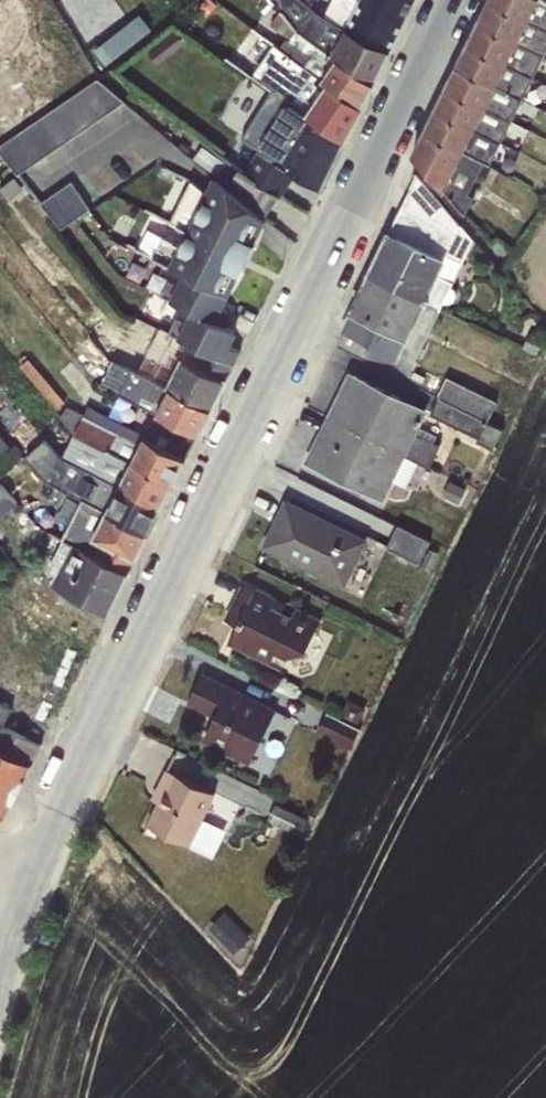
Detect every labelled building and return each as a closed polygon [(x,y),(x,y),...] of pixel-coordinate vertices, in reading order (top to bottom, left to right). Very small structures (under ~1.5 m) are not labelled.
[(322,16),(312,11),(300,0),(272,0),(280,9),(299,31),(373,83),(389,52),(344,28),(322,16)] [(322,16),(344,28),(359,0),(330,0),(322,16)] [(344,28),(389,52),(415,0),(359,0),(344,28)] [(477,23),(542,57),(545,58),(545,28),(495,0),(488,0),(477,23)] [(545,28),(545,3),(540,0),(495,0),(545,28)] [(299,31),(280,9),(270,25),(287,38),(281,48),(361,107),(373,83),(299,31)] [(94,45),(89,49),(103,66),(151,29),(139,13),(96,47),(94,45)] [(477,23),(466,45),(531,79),(542,57),(477,23)] [(175,28),(146,50),(156,64),(185,41),(175,28)] [(361,107),(281,48),(275,44),(252,75),(272,89),(344,141),(361,107)] [(466,45),(455,66),(521,100),(531,79),(466,45)] [(455,66),(447,84),(511,118),(521,100),(455,66)] [(0,144),(0,152),(17,174),(123,101),(96,79),(0,144)] [(447,84),(433,112),(498,144),(511,118),(447,84)] [(344,141),(272,89),(241,136),(259,147),(297,171),(322,187),(344,141)] [(433,112),(422,133),(481,165),(482,162),(488,165),(498,144),(433,112)] [(481,165),(422,133),(411,154),(420,164),(462,215),(473,196),(468,193),(481,165)] [(278,195),(242,171),(201,146),(192,159),(214,177),(266,220),(278,195)] [(259,147),(242,171),(278,195),(297,171),(259,147)] [(369,271),(368,275),(439,310),(443,303),(448,303),(453,301),(457,295),(455,289),(451,286),(473,240),(417,173),(387,236),(380,251),(379,250),(376,257),(377,257),(370,272),(369,271)] [(266,220),(214,177),(205,192),(189,178),(169,223),(186,232),(179,244),(145,228),(137,248),(183,270),(229,293),(266,220)] [(70,182),(40,203),(61,228),(88,209),(70,182)] [(229,293),(183,270),(176,284),(168,280),(161,294),(191,309),(226,326),(233,313),(222,308),(229,293)] [(439,310),(368,275),(342,329),(397,358),(412,366),(439,310)] [(226,326),(191,309),(185,322),(175,318),(168,332),(180,338),(232,365),(239,351),(227,345),(234,330),(226,326)] [(132,370),(142,375),(152,357),(115,335),(99,347),(108,358),(113,361),(132,370)] [(169,354),(156,382),(211,409),(217,395),(218,395),(233,365),(232,365),(180,338),(172,355),(169,354)] [(28,359),(20,365),(57,409),(65,403),(28,359)] [(132,370),(113,361),(101,385),(156,413),(198,434),(211,409),(156,382),(142,375),(132,370)] [(348,371),(325,417),(417,462),(429,467),(440,443),(434,441),(436,435),(419,427),(428,410),(348,371)] [(438,397),(486,421),(496,402),(446,377),(437,395),(439,396),(438,397)] [(486,421),(438,397),(429,415),(478,437),(476,441),(493,450),(503,429),(486,421)] [(186,458),(144,437),(87,406),(83,416),(65,406),(59,415),(73,431),(173,484),(186,458)] [(156,413),(144,437),(186,458),(198,434),(156,413)] [(417,462),(325,417),(303,463),(342,481),(339,486),(358,495),(360,490),(383,502),(393,481),(406,487),(417,462)] [(173,484),(73,431),(68,441),(70,441),(62,459),(161,509),(173,484)] [(10,446),(0,435),(0,455),(10,446)] [(161,509),(62,459),(58,456),(43,439),(24,455),(44,478),(82,500),(91,504),(148,533),(161,509)] [(23,457),(13,443),(10,446),(0,455),(0,476),(23,457)] [(448,480),(440,496),(457,504),(464,488),(448,480)] [(18,502),(0,482),(0,518),(18,502)] [(285,499),(261,547),(344,588),(369,540),(285,499)] [(82,500),(73,518),(82,521),(91,504),(82,500)] [(73,518),(63,538),(129,573),(148,533),(91,504),(82,521),(73,518)] [(398,525),(386,548),(419,563),(430,541),(398,525)] [(129,573),(63,538),(47,570),(55,574),(50,582),(95,606),(101,608),(104,609),(106,609),(108,608),(113,604),(126,577),(129,573)] [(275,651),(287,657),(305,651),(319,619),(295,607),(290,617),(281,612),(286,603),(256,587),(254,590),(241,584),(223,620),(226,621),(228,620),(238,623),(228,644),(268,665),(275,651)] [(275,651),(268,665),(281,671),(287,657),(275,651)] [(202,673),(187,704),(213,717),(201,742),(248,764),(275,708),(202,673)] [(347,699),(339,717),(356,726),(365,708),(347,699)] [(4,817),(41,745),(2,725),(12,709),(0,702),(0,819),(4,817)] [(356,726),(339,717),(327,711),(315,734),(348,751),(359,727),(356,726)] [(164,789),(147,824),(189,845),(216,794),(166,769),(158,786),(164,789)] [(274,803),(266,820),(299,835),(307,819),(274,803)] [(225,913),(209,929),(233,954),(249,938),(225,913)]
